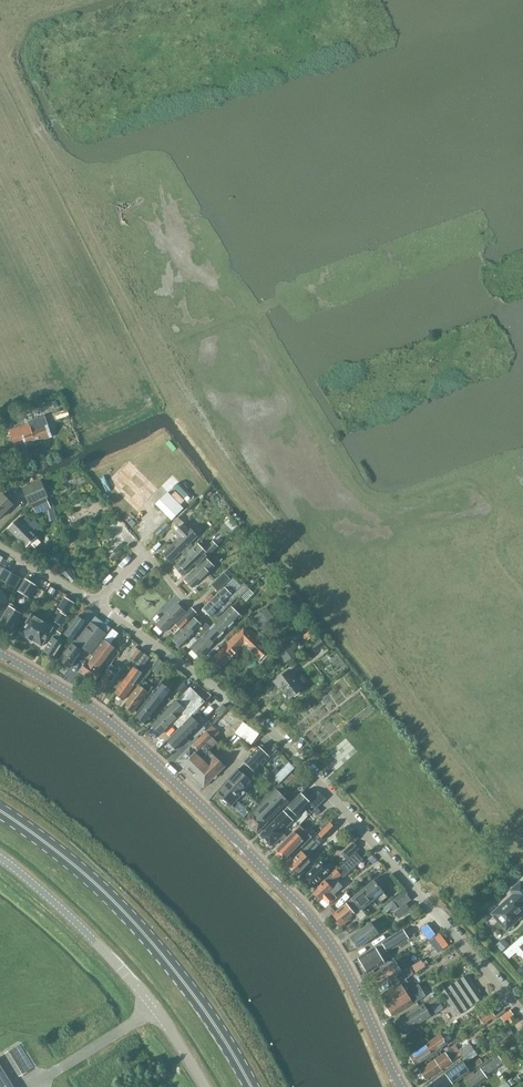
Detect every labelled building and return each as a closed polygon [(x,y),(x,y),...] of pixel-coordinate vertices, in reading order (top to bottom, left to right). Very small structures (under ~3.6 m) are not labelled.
[(67,410),(55,413),(57,420),(70,416),(67,410)] [(24,440),(26,446),(51,437),(45,419),(35,422),(37,429),(32,430),(29,424),(10,430),(14,443),(24,440)] [(40,481),(23,488),(30,504),(34,503),(47,497),(40,481)] [(160,486),(150,496),(172,518),(182,508),(160,486)] [(13,505),(3,494),(0,497),(0,518),(13,505)] [(47,497),(34,503),(37,509),(44,506),(45,509),(51,506),(47,497)] [(8,528),(27,547),(37,537),(19,518),(8,528)] [(187,547),(195,539),(187,531),(163,554),(171,563),(181,553),(183,555),(189,549),(187,547)] [(198,544),(175,567),(183,576),(194,564),(197,567),(218,547),(213,542),(204,550),(198,544)] [(185,580),(193,588),(214,567),(206,559),(185,580)] [(0,575),(0,580),(15,589),(21,578),(4,568),(0,575)] [(224,573),(212,586),(218,592),(231,580),(224,573)] [(10,634),(24,612),(23,611),(37,587),(26,580),(11,604),(10,604),(0,620),(0,628),(10,634)] [(236,592),(228,584),(203,609),(211,617),(215,613),(218,616),(240,595),(242,597),(250,590),(244,584),(236,592)] [(61,611),(67,615),(74,603),(68,599),(61,611)] [(156,625),(164,633),(185,611),(177,604),(156,625)] [(212,626),(222,635),(233,625),(241,617),(237,613),(231,607),(212,626)] [(176,624),(181,629),(197,614),(191,608),(176,624)] [(267,608),(252,619),(261,630),(275,618),(267,608)] [(60,612),(54,622),(61,626),(67,616),(60,612)] [(20,633),(42,647),(56,624),(51,621),(49,625),(32,614),(20,633)] [(77,617),(65,635),(73,640),(86,623),(77,617)] [(173,639),(181,647),(202,626),(194,618),(173,639)] [(74,641),(72,644),(60,660),(61,662),(61,663),(61,665),(66,669),(69,669),(69,668),(70,668),(83,652),(84,653),(85,651),(91,655),(107,634),(91,622),(76,642),(74,641)] [(222,635),(212,626),(191,648),(201,658),(222,635)] [(269,651),(253,635),(255,633),(251,629),(249,631),(244,627),(212,659),(221,668),(244,644),(260,659),(269,651)] [(112,629),(104,640),(110,645),(119,634),(112,629)] [(44,651),(54,658),(59,650),(60,651),(64,645),(57,640),(61,634),(57,631),(44,651)] [(320,639),(311,646),(316,652),(325,645),(320,639)] [(103,640),(88,660),(79,671),(94,683),(103,671),(100,670),(115,649),(110,645),(104,640),(103,640)] [(143,654),(138,649),(130,661),(136,665),(141,656),(143,654)] [(144,654),(136,665),(142,669),(150,658),(144,654)] [(165,665),(159,660),(151,670),(157,674),(165,665)] [(111,665),(108,669),(107,669),(95,687),(104,693),(120,671),(111,665)] [(115,694),(124,700),(143,674),(134,667),(125,680),(115,694)] [(279,688),(280,687),(289,699),(303,688),(289,670),(274,682),(279,688)] [(123,707),(132,714),(148,692),(149,693),(153,688),(151,686),(152,685),(147,681),(145,683),(142,681),(123,707)] [(135,716),(146,725),(172,692),(161,683),(135,716)] [(182,694),(189,687),(186,685),(179,691),(182,694)] [(152,725),(161,734),(176,719),(182,725),(205,702),(190,688),(152,725)] [(167,741),(176,750),(200,726),(191,717),(167,741)] [(212,726),(190,748),(178,760),(204,787),(225,767),(215,756),(206,764),(202,760),(204,758),(199,753),(219,733),(212,726)] [(259,747),(240,767),(251,778),(270,757),(259,747)] [(219,794),(231,805),(232,805),(231,804),(239,796),(237,794),(250,781),(238,770),(228,780),(230,782),(219,794)] [(292,775),(287,780),(290,783),(295,778),(292,775)] [(246,821),(245,821),(257,833),(258,832),(288,801),(276,790),(246,821)] [(288,807),(260,835),(272,847),(280,838),(284,842),(287,838),(284,835),(284,834),(280,830),(296,814),(297,816),(310,803),(301,794),(288,807)] [(330,823),(318,835),(324,840),(335,829),(330,823)] [(284,842),(275,850),(285,861),(304,842),(300,837),(306,831),(300,825),(287,838),(284,842)] [(359,849),(354,844),(343,854),(347,860),(359,849)] [(306,857),(311,852),(306,847),(289,864),(293,869),(293,870),(296,873),(298,873),(299,874),(312,862),(306,857)] [(320,873),(326,868),(321,862),(302,879),(310,888),(317,882),(318,883),(324,877),(320,873)] [(336,880),(341,875),(336,870),(331,875),(334,879),(336,880)] [(336,880),(334,879),(331,875),(313,891),(316,895),(316,896),(319,899),(320,899),(321,900),(323,899),(329,905),(334,901),(334,900),(337,898),(331,892),(334,890),(328,884),(330,882),(332,884),(336,880)] [(362,910),(383,892),(374,881),(333,915),(337,920),(337,921),(340,924),(341,925),(342,926),(356,914),(355,914),(361,909),(362,910)] [(521,882),(511,891),(514,894),(501,906),(501,907),(500,908),(501,908),(501,909),(495,914),(499,918),(498,920),(499,921),(503,927),(505,928),(507,928),(509,927),(514,923),(514,922),(514,921),(514,920),(522,912),(522,885),(521,882)] [(411,910),(406,904),(394,912),(399,919),(411,910)] [(351,937),(358,948),(379,933),(371,922),(351,937)] [(398,933),(381,944),(385,950),(402,940),(398,933)] [(445,948),(448,945),(440,935),(433,940),(441,951),(445,948)] [(519,956),(522,953),(522,937),(522,936),(511,947),(519,956)] [(380,955),(383,954),(378,946),(358,958),(368,973),(385,962),(380,955)] [(398,978),(400,982),(400,983),(414,974),(410,968),(402,973),(395,961),(370,977),(376,987),(389,979),(391,982),(398,978)] [(386,1007),(392,1016),(413,1003),(409,997),(415,994),(415,995),(438,980),(428,965),(426,967),(414,974),(400,983),(380,995),(387,1007),(386,1007)] [(467,975),(441,992),(458,1015),(483,999),(467,975)] [(431,1007),(439,1002),(435,996),(427,1001),(431,1007)] [(399,1032),(401,1030),(403,1033),(431,1016),(424,1004),(396,1021),(397,1024),(395,1025),(399,1032)] [(429,1059),(433,1056),(432,1054),(440,1049),(433,1039),(409,1056),(416,1065),(428,1057),(429,1059)] [(469,1043),(458,1050),(463,1057),(474,1049),(469,1043)] [(12,1049),(6,1053),(20,1076),(26,1072),(12,1049)] [(451,1049),(419,1070),(426,1080),(458,1058),(451,1049)] [(482,1062),(475,1052),(444,1074),(445,1075),(427,1086),(449,1086),(452,1085),(482,1062)] [(497,1054),(479,1067),(487,1077),(505,1064),(497,1054)] [(0,1065),(0,1086),(13,1086),(0,1065)] [(465,1077),(472,1086),(475,1086),(481,1082),(481,1081),(487,1077),(479,1067),(465,1077)]
